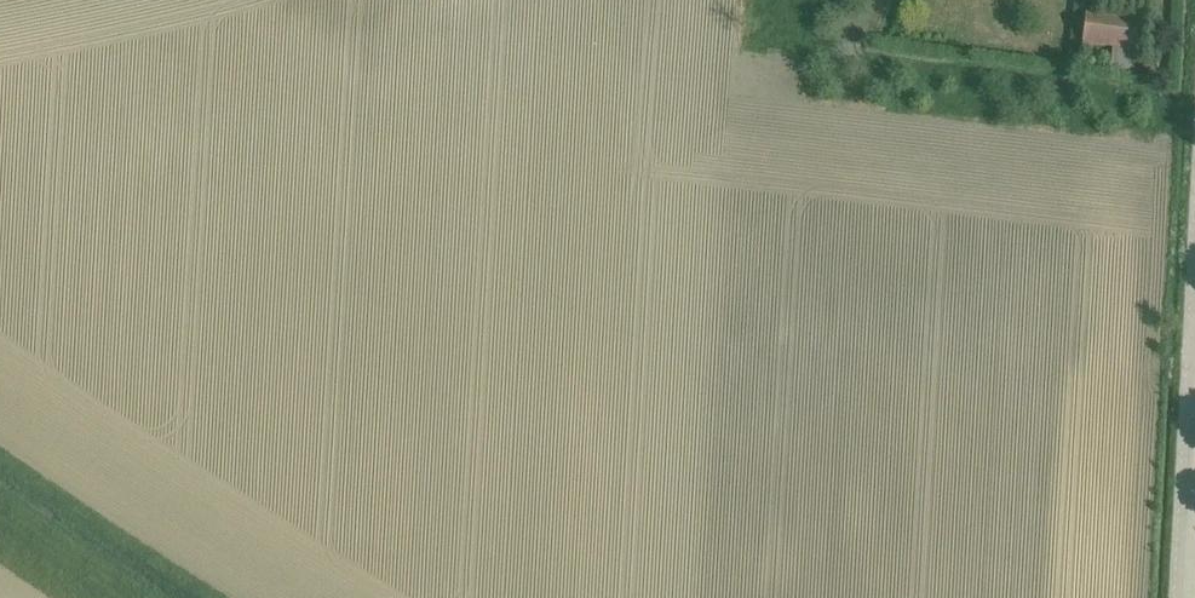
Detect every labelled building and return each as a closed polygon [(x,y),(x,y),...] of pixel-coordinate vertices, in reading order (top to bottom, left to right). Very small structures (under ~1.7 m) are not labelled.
[(1086,16),(1082,46),(1112,50),(1109,74),(1133,78),(1137,52),(1136,52),(1140,23),(1086,16)]
